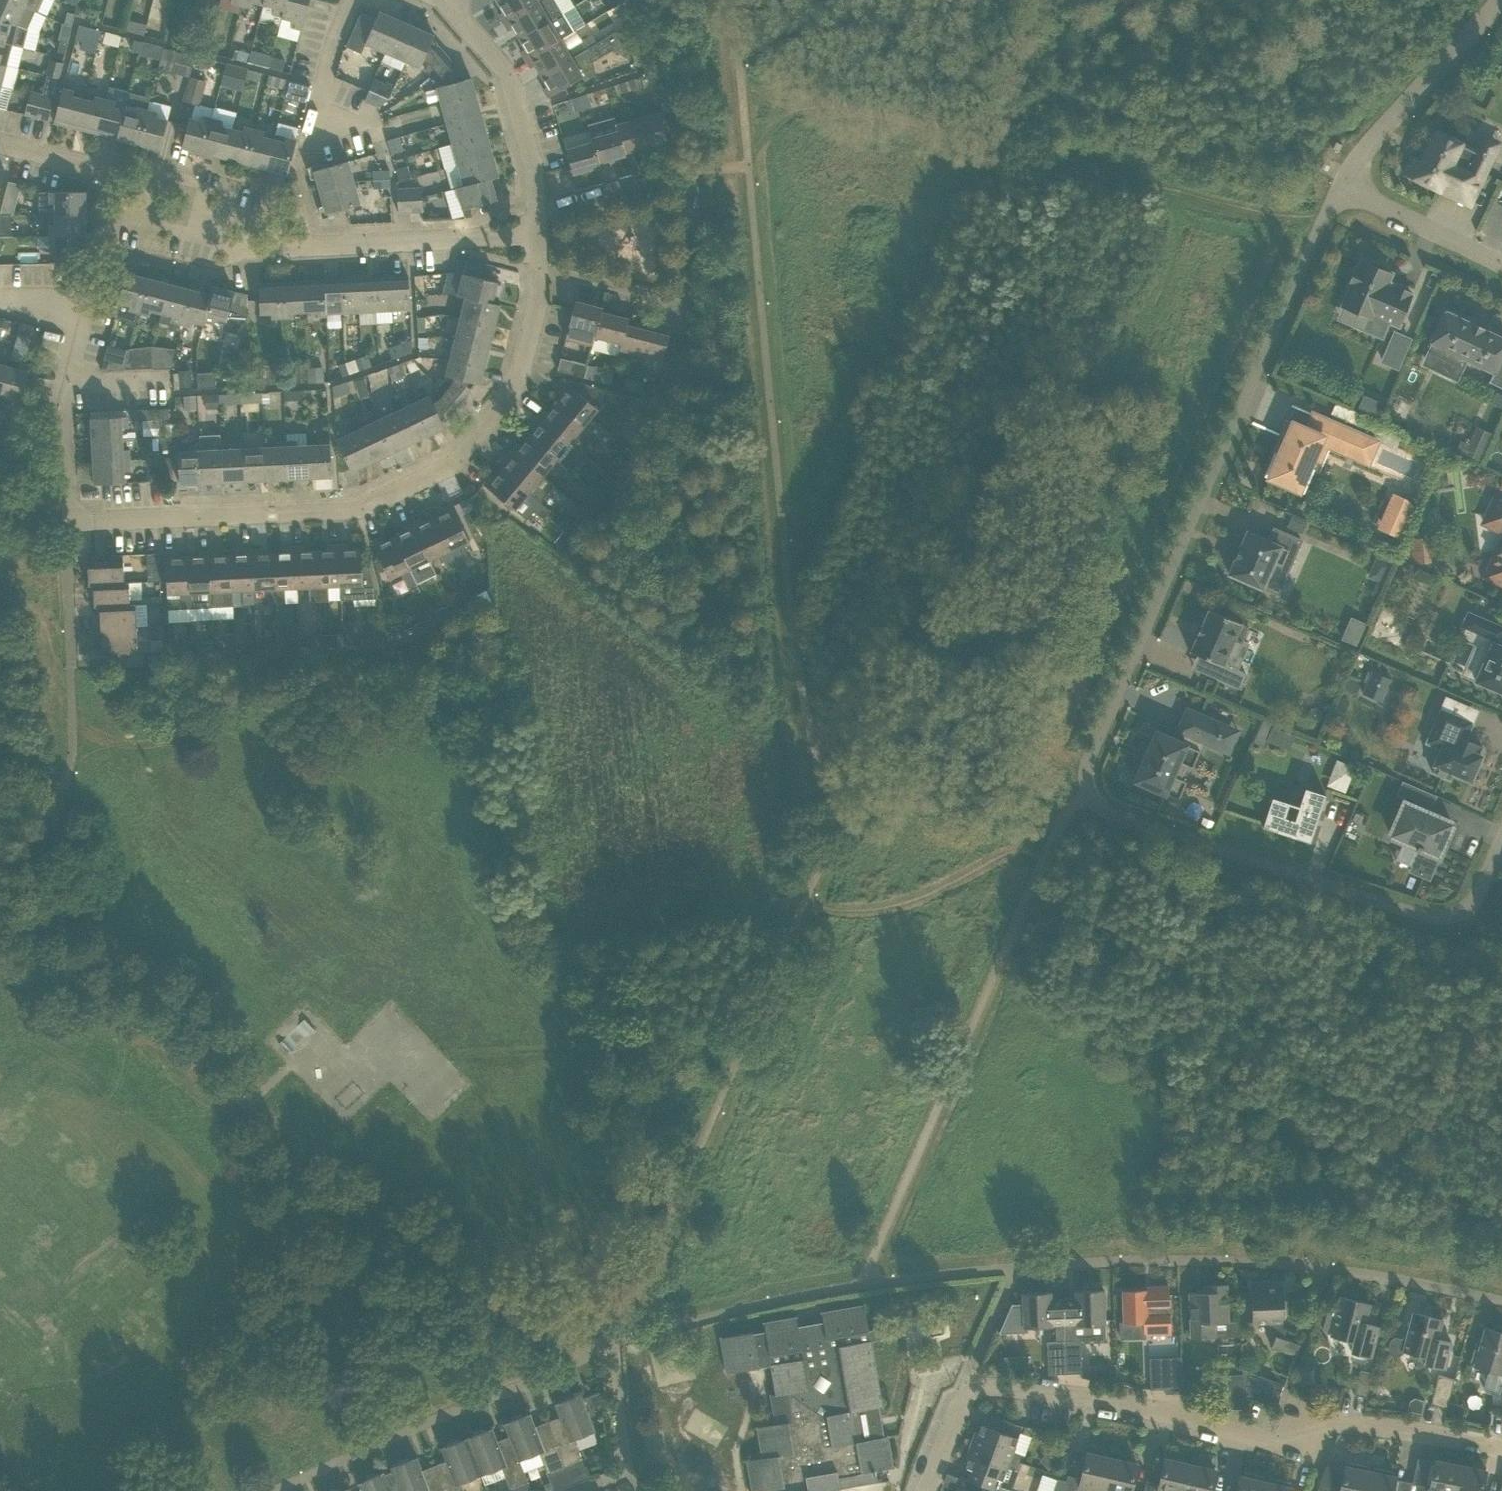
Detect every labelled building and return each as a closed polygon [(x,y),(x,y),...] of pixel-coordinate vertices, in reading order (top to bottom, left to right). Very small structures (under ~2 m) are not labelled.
[(38,12),(25,6),(11,0),(0,0),(0,19),(17,25),(27,29),(35,11),(38,12)] [(38,12),(43,0),(11,0),(25,6),(38,12)] [(282,18),(287,0),(264,0),(263,4),(274,7),(272,13),(282,16),(281,17),(282,18)] [(302,30),(310,0),(287,0),(282,18),(293,21),(291,27),(302,30)] [(503,22),(541,0),(499,0),(497,1),(503,11),(498,14),(503,22)] [(519,38),(563,13),(555,0),(541,0),(503,22),(508,30),(513,28),(519,38)] [(75,14),(75,15),(84,17),(85,12),(83,6),(77,5),(77,6),(75,14)] [(618,7),(605,15),(611,25),(624,17),(618,7)] [(385,52),(400,19),(379,10),(376,18),(362,11),(347,46),(361,53),(365,44),(385,52)] [(64,23),(72,25),(75,15),(75,14),(67,12),(64,23)] [(574,32),(573,31),(563,13),(519,38),(525,49),(520,51),(526,60),(561,39),(561,40),(574,32)] [(12,44),(24,47),(28,29),(27,29),(17,25),(0,19),(0,41),(12,44)] [(126,19),(123,30),(143,35),(146,24),(126,19)] [(400,19),(385,52),(405,61),(419,28),(400,19)] [(72,25),(64,23),(63,23),(59,39),(68,42),(72,25)] [(628,24),(607,37),(616,53),(631,44),(628,24)] [(82,41),(80,47),(96,51),(102,30),(86,26),(82,41)] [(430,75),(450,58),(433,38),(434,34),(419,28),(405,61),(420,67),(423,60),(428,62),(425,69),(430,75)] [(541,75),(593,45),(602,39),(601,39),(596,41),(592,35),(567,49),(561,40),(561,39),(526,60),(530,68),(535,65),(541,75)] [(134,38),(130,50),(139,52),(142,41),(134,38)] [(65,54),(68,42),(60,40),(57,52),(65,54)] [(7,65),(12,44),(0,41),(0,63),(7,65)] [(139,54),(146,56),(150,43),(142,41),(139,52),(139,54)] [(542,88),(548,97),(582,77),(584,81),(595,75),(593,63),(591,59),(599,54),(593,45),(541,75),(547,86),(542,88)] [(163,47),(158,68),(174,72),(179,52),(163,47)] [(233,57),(248,61),(251,52),(236,48),(233,57)] [(251,49),(251,52),(248,61),(248,62),(269,68),(271,59),(272,55),(251,49)] [(475,94),(471,77),(467,78),(450,58),(430,75),(435,81),(443,79),(444,85),(437,87),(441,103),(475,94)] [(269,68),(280,71),(282,62),(271,59),(269,68)] [(47,75),(59,78),(63,62),(51,60),(47,75)] [(226,63),(220,86),(231,88),(237,66),(226,63)] [(248,69),(246,77),(257,80),(260,72),(248,69)] [(268,74),(265,84),(287,90),(289,80),(288,80),(268,74)] [(42,94),(54,97),(59,78),(47,75),(42,94)] [(191,77),(184,101),(195,104),(200,106),(200,104),(207,82),(191,77)] [(379,107),(380,107),(388,100),(394,87),(374,78),(364,100),(379,107)] [(626,81),(629,90),(638,87),(635,78),(626,81)] [(305,102),(306,103),(311,86),(289,80),(287,90),(285,96),(305,101),(305,102)] [(621,93),(629,90),(626,81),(618,83),(621,93)] [(105,98),(96,133),(117,139),(129,92),(129,91),(108,86),(105,98)] [(59,103),(54,122),(75,128),(83,98),(72,95),(74,90),(62,88),(59,103)] [(25,114),(36,117),(42,94),(31,91),(25,114)] [(117,139),(138,144),(147,109),(150,98),(129,92),(117,139)] [(591,106),(587,93),(579,96),(583,109),(591,106)] [(42,94),(36,117),(48,120),(54,97),(42,94)] [(445,118),(447,123),(481,114),(475,94),(441,103),(445,118)] [(83,98),(75,128),(96,133),(105,98),(94,96),(93,101),(83,98)] [(579,96),(571,99),(575,111),(583,109),(579,96)] [(187,127),(182,147),(203,152),(215,107),(200,104),(200,106),(195,104),(192,118),(189,117),(187,127)] [(224,158),(232,128),(236,112),(215,107),(203,152),(224,158)] [(147,109),(138,144),(160,149),(167,120),(156,117),(157,112),(147,109)] [(659,112),(638,118),(644,143),(650,142),(652,145),(667,141),(659,112)] [(447,123),(452,143),(487,133),(481,114),(447,123)] [(615,117),(588,125),(592,138),(593,141),(599,162),(625,155),(625,153),(617,124),(615,117)] [(638,118),(617,124),(625,153),(640,149),(639,145),(644,143),(638,118)] [(242,131),(232,128),(224,158),(245,163),(254,128),(243,126),(242,131)] [(264,131),(254,128),(245,163),(266,168),(274,139),(263,136),(264,131)] [(1404,174),(1470,205),(1492,158),(1486,155),(1486,153),(1483,152),(1482,153),(1469,147),(1469,146),(1438,131),(1435,130),(1421,160),(1412,156),(1404,174)] [(452,143),(453,145),(441,148),(447,168),(458,165),(493,156),(487,133),(452,143)] [(284,141),(274,139),(266,168),(288,174),(296,139),(285,136),(284,141)] [(399,136),(387,140),(391,153),(403,150),(399,136)] [(566,149),(570,163),(573,174),(600,166),(593,141),(566,149)] [(493,156),(458,165),(464,185),(491,177),(491,179),(498,176),(493,156)] [(348,160),(325,167),(314,170),(320,191),(354,182),(348,160)] [(396,169),(399,182),(411,178),(407,165),(396,169)] [(389,170),(380,171),(372,171),(373,180),(390,179),(389,170)] [(497,199),(491,179),(491,177),(464,185),(456,187),(462,209),(463,209),(465,217),(471,217),(471,206),(497,199)] [(373,188),(390,187),(390,179),(373,180),(373,188)] [(9,182),(6,192),(19,195),(21,185),(9,182)] [(360,203),(356,189),(354,182),(320,191),(326,213),(360,203)] [(421,187),(409,188),(411,212),(423,211),(421,191),(421,187)] [(409,188),(397,189),(397,192),(398,212),(411,212),(409,188)] [(39,214),(86,213),(85,191),(39,191),(39,214)] [(39,214),(55,214),(55,224),(50,224),(50,235),(86,235),(86,213),(39,214)] [(11,214),(0,214),(0,215),(0,236),(12,236),(11,214)] [(86,257),(86,235),(50,235),(50,246),(55,246),(56,257),(86,257)] [(467,262),(457,259),(457,262),(457,271),(463,273),(464,273),(467,262)] [(1410,292),(1396,285),(1395,288),(1386,284),(1391,273),(1384,270),(1386,266),(1370,259),(1368,263),(1362,260),(1358,268),(1355,267),(1348,284),(1351,285),(1342,306),(1370,318),(1365,329),(1381,337),(1388,321),(1398,325),(1411,295),(1409,295),(1410,292)] [(492,266),(467,260),(467,262),(464,273),(463,273),(457,295),(465,297),(492,304),(492,302),(497,281),(488,279),(492,266)] [(125,276),(121,293),(115,316),(126,319),(125,324),(135,326),(139,312),(148,278),(126,272),(125,276)] [(121,293),(125,276),(117,274),(113,291),(121,293)] [(375,277),(376,311),(391,310),(393,310),(392,276),(389,277),(375,277)] [(408,276),(392,276),(393,310),(410,309),(409,296),(408,276)] [(370,277),(358,278),(360,312),(372,311),(376,311),(375,277),(370,277)] [(151,310),(161,313),(169,283),(148,278),(139,312),(148,314),(149,315),(151,310)] [(341,279),(343,313),(354,312),(360,312),(358,278),(352,278),(341,279)] [(341,279),(324,280),(326,313),(326,315),(334,315),(334,313),(343,313),(341,279)] [(315,280),(302,281),(304,311),(314,311),(315,316),(317,316),(326,315),(326,313),(324,280),(315,280)] [(304,311),(302,281),(296,281),(280,282),(282,317),(293,317),(293,312),(298,311),(304,311)] [(280,318),(282,317),(280,282),(278,282),(258,283),(259,303),(260,313),(271,313),(272,318),(280,318)] [(168,328),(179,331),(190,289),(169,283),(161,313),(162,313),(160,322),(169,324),(168,328)] [(190,289),(179,331),(181,323),(191,326),(193,321),(203,323),(213,285),(212,285),(210,294),(190,289)] [(213,285),(203,323),(204,324),(204,320),(214,323),(216,317),(226,320),(223,329),(243,334),(249,313),(247,313),(248,307),(231,302),(234,291),(213,285)] [(424,285),(415,285),(415,295),(424,295),(424,285)] [(465,297),(460,316),(495,325),(500,304),(492,302),(492,304),(465,297)] [(602,307),(575,300),(566,338),(593,345),(595,336),(601,311),(602,307)] [(1445,309),(1428,342),(1493,373),(1489,382),(1501,388),(1501,336),(1445,309)] [(628,318),(601,311),(595,336),(622,343),(627,320),(628,318)] [(1426,312),(1421,323),(1430,327),(1435,316),(1426,312)] [(460,316),(455,337),(490,345),(495,325),(460,316)] [(10,329),(12,321),(0,317),(0,326),(10,329)] [(424,317),(416,317),(417,332),(425,331),(424,317)] [(642,324),(627,320),(622,343),(620,349),(641,355),(647,330),(641,328),(642,324)] [(20,322),(17,335),(30,338),(34,325),(20,322)] [(647,330),(641,355),(662,360),(670,331),(654,327),(653,331),(647,330)] [(1412,337),(1394,330),(1380,362),(1398,370),(1412,337)] [(427,336),(418,336),(418,347),(427,346),(427,336)] [(455,337),(450,357),(485,366),(490,345),(455,337)] [(401,343),(395,345),(399,357),(404,354),(401,343)] [(392,359),(399,356),(395,345),(389,347),(392,359)] [(128,355),(124,369),(148,368),(153,368),(152,354),(152,346),(129,349),(129,350),(128,355)] [(124,369),(128,355),(107,350),(102,370),(124,369)] [(174,356),(152,354),(153,368),(173,367),(173,362),(173,361),(174,356)] [(368,355),(362,357),(366,368),(372,366),(368,355)] [(345,363),(349,374),(361,369),(366,368),(362,357),(357,359),(345,363)] [(439,387),(459,403),(476,382),(480,383),(485,366),(450,357),(445,375),(453,377),(452,382),(445,380),(439,387)] [(558,370),(584,377),(587,364),(561,358),(558,370)] [(18,368),(8,366),(0,395),(20,400),(22,401),(31,365),(29,364),(20,362),(18,368)] [(345,363),(339,365),(343,376),(349,374),(345,363)] [(388,367),(392,378),(392,380),(406,375),(402,363),(388,367)] [(252,365),(253,385),(280,384),(279,364),(252,365)] [(295,364),(296,382),(307,381),(305,364),(295,364)] [(587,364),(584,377),(592,379),(595,366),(587,364)] [(307,367),(308,383),(325,382),(324,366),(307,367)] [(190,371),(177,371),(178,387),(190,387),(190,371)] [(198,388),(206,387),(217,387),(216,371),(198,371),(198,388)] [(364,378),(354,380),(359,399),(369,396),(364,378)] [(623,387),(632,389),(634,380),(626,378),(623,387)] [(595,435),(599,439),(608,446),(615,438),(590,418),(598,409),(590,402),(597,393),(598,387),(585,384),(569,379),(566,382),(560,390),(564,394),(556,403),(595,435)] [(634,380),(632,389),(640,392),(643,382),(634,380)] [(333,385),(334,398),(351,392),(347,381),(333,385)] [(459,403),(439,387),(434,393),(437,400),(433,402),(430,395),(416,401),(432,433),(445,427),(443,423),(459,403)] [(306,390),(290,391),(291,400),(306,400),(306,390)] [(262,392),(251,393),(252,402),(263,402),(262,392)] [(1491,403),(1501,407),(1501,395),(1496,393),(1491,403)] [(235,394),(220,395),(220,404),(235,403),(235,394)] [(1364,394),(1358,408),(1377,416),(1383,403),(1364,394)] [(195,395),(182,396),(183,410),(196,410),(195,395)] [(205,396),(206,408),(219,408),(219,395),(205,396)] [(416,401),(395,411),(410,443),(432,433),(416,401)] [(538,416),(581,452),(570,442),(577,433),(593,446),(599,439),(595,435),(556,403),(549,412),(544,409),(538,416)] [(1352,409),(1347,420),(1356,424),(1361,413),(1352,409)] [(395,411),(376,420),(391,452),(410,443),(395,411)] [(1368,463),(1377,441),(1313,413),(1307,428),(1293,422),(1279,453),(1275,451),(1264,475),(1304,493),(1314,469),(1309,466),(1320,442),(1368,463)] [(91,418),(92,440),(122,439),(122,428),(128,427),(128,416),(126,416),(93,418),(91,418)] [(529,436),(567,469),(581,452),(538,416),(532,424),(536,427),(529,436)] [(376,420),(358,429),(373,461),(391,452),(376,420)] [(1478,425),(1471,442),(1463,439),(1458,450),(1481,460),(1493,432),(1478,425)] [(373,461),(358,429),(336,439),(343,453),(351,471),(373,461)] [(517,442),(511,450),(542,476),(550,467),(562,476),(567,469),(529,436),(521,445),(517,442)] [(170,437),(158,437),(159,450),(162,449),(171,449),(170,437)] [(92,440),(93,461),(130,460),(129,449),(123,449),(122,439),(92,440)] [(319,444),(308,445),(309,477),(332,476),(330,439),(318,439),(319,444)] [(297,440),(286,441),(288,479),(309,477),(308,445),(297,445),(297,440)] [(275,446),(265,447),(266,480),(288,479),(286,441),(275,441),(275,446)] [(253,442),(243,443),(244,481),(266,480),(265,447),(254,447),(253,442)] [(221,449),(223,482),(244,481),(243,443),(232,444),(221,444),(221,449)] [(179,484),(201,483),(199,445),(188,446),(189,450),(178,451),(179,484)] [(210,445),(199,445),(201,483),(223,482),(221,449),(210,449),(210,445)] [(535,484),(542,476),(511,450),(505,457),(509,461),(502,470),(539,501),(546,493),(535,484)] [(171,459),(159,459),(159,468),(160,480),(172,480),(171,459)] [(94,484),(102,483),(124,482),(124,471),(130,470),(130,460),(93,461),(94,484)] [(612,468),(608,473),(617,480),(624,471),(618,467),(612,468)] [(153,468),(147,473),(148,481),(160,480),(159,468),(153,468)] [(549,510),(539,501),(502,470),(494,480),(490,476),(483,484),(498,496),(526,519),(534,509),(543,517),(549,510)] [(593,488),(603,498),(618,482),(608,473),(607,473),(593,488)] [(469,499),(460,503),(464,512),(473,508),(469,499)] [(1494,499),(1484,523),(1501,531),(1501,503),(1494,499)] [(590,515),(597,506),(590,500),(583,509),(590,515)] [(444,512),(433,518),(455,564),(460,573),(468,568),(457,546),(469,541),(451,503),(442,508),(444,512)] [(1387,511),(1380,529),(1404,539),(1412,522),(1387,511)] [(1292,515),(1287,527),(1303,533),(1308,522),(1292,515)] [(580,516),(571,526),(581,535),(590,524),(580,516)] [(447,568),(455,564),(433,518),(423,523),(420,518),(411,522),(429,560),(440,554),(447,568)] [(405,531),(394,536),(416,582),(423,579),(416,566),(429,560),(411,522),(403,527),(405,531)] [(1274,528),(1268,540),(1247,531),(1229,574),(1262,588),(1262,586),(1278,593),(1289,566),(1282,564),(1288,551),(1295,554),(1301,540),(1274,528)] [(577,542),(564,531),(554,542),(567,553),(577,542)] [(408,586),(416,582),(394,536),(384,542),(381,537),(372,541),(381,560),(386,570),(390,578),(401,573),(408,586)] [(1414,562),(1432,562),(1431,536),(1412,537),(1414,562)] [(1485,576),(1501,583),(1501,538),(1485,576)] [(329,550),(317,551),(319,601),(329,600),(328,586),(340,585),(338,544),(329,545),(329,550)] [(341,600),(363,599),(377,598),(369,566),(361,566),(361,548),(348,549),(348,544),(338,544),(340,585),(341,600)] [(274,553),(276,603),(286,602),(285,588),(297,587),(295,546),(286,547),(286,552),(274,553)] [(310,601),(319,601),(317,551),(305,551),(305,546),(295,546),(297,587),(309,586),(310,601)] [(242,590),(254,589),(252,548),(242,549),(242,554),(231,555),(233,604),(243,604),(242,590)] [(267,603),(276,603),(274,553),(262,553),(262,548),(252,548),(254,589),(266,589),(267,603)] [(218,550),(209,551),(211,591),(211,605),(233,604),(231,555),(219,555),(218,550)] [(212,607),(211,605),(211,591),(209,551),(199,551),(199,556),(187,557),(190,608),(212,607)] [(190,608),(187,557),(175,557),(175,552),(165,553),(168,609),(190,608)] [(158,553),(146,553),(147,567),(159,567),(158,553)] [(1377,554),(1368,576),(1382,582),(1392,560),(1377,554)] [(87,556),(89,585),(124,584),(124,582),(123,561),(98,562),(98,556),(95,556),(87,556)] [(381,560),(376,562),(378,572),(386,570),(381,560)] [(94,592),(95,607),(130,606),(130,603),(129,584),(129,582),(124,582),(124,584),(89,585),(89,592),(94,592)] [(473,602),(460,608),(465,617),(477,611),(473,602)] [(130,606),(95,607),(95,613),(99,614),(100,630),(136,628),(135,606),(135,603),(130,603),(130,606)] [(159,604),(149,604),(150,614),(159,614),(159,604)] [(436,624),(451,617),(446,606),(431,613),(432,616),(436,624)] [(1207,608),(1189,651),(1207,659),(1202,671),(1224,680),(1241,688),(1247,673),(1238,669),(1237,671),(1229,668),(1223,665),(1234,639),(1241,642),(1248,625),(1207,608)] [(1462,627),(1464,627),(1459,637),(1483,647),(1470,678),(1475,680),(1475,681),(1501,692),(1501,642),(1500,642),(1501,637),(1501,627),(1468,612),(1462,627)] [(392,626),(396,643),(436,624),(432,616),(405,629),(403,624),(392,626)] [(1354,616),(1345,635),(1358,641),(1367,623),(1354,616)] [(162,627),(148,627),(149,639),(162,639),(162,627)] [(101,653),(137,652),(136,628),(100,630),(101,653)] [(370,631),(362,631),(362,645),(363,646),(371,645),(385,645),(384,644),(384,630),(370,631)] [(227,651),(236,651),(235,633),(226,633),(227,651)] [(336,634),(321,635),(322,647),(337,646),(336,634)] [(320,635),(306,635),(307,647),(320,646),(320,635)] [(279,643),(280,655),(301,654),(300,636),(279,637),(279,643)] [(197,641),(198,652),(198,653),(214,652),(213,640),(197,641)] [(193,653),(193,652),(192,642),(170,643),(170,654),(193,653)] [(280,655),(279,643),(262,644),(263,656),(280,655)] [(1358,652),(1350,670),(1369,678),(1372,670),(1377,660),(1358,652)] [(1369,678),(1362,693),(1382,702),(1391,678),(1372,670),(1369,678)] [(1146,749),(1141,760),(1142,761),(1134,780),(1165,794),(1165,793),(1179,799),(1186,781),(1179,778),(1185,765),(1192,768),(1203,742),(1213,746),(1216,737),(1218,738),(1220,733),(1218,732),(1222,724),(1187,708),(1177,730),(1185,734),(1182,741),(1156,730),(1147,749),(1146,749)] [(1439,709),(1424,743),(1440,750),(1431,771),(1449,778),(1452,772),(1471,780),(1481,755),(1478,754),(1481,745),(1467,739),(1473,723),(1439,709)] [(1262,720),(1253,742),(1264,747),(1274,725),(1262,720)] [(1274,728),(1269,739),(1283,745),(1288,734),(1274,728)] [(1404,781),(1398,795),(1432,810),(1439,795),(1404,781)] [(1263,826),(1310,842),(1325,794),(1305,788),(1299,806),(1272,797),(1263,826)] [(1452,823),(1405,803),(1390,835),(1417,846),(1416,848),(1420,850),(1413,866),(1412,866),(1410,871),(1429,879),(1431,874),(1430,874),(1439,856),(1439,855),(1442,848),(1441,848),(1452,823)] [(1295,1354),(1299,1344),(1283,1338),(1286,1329),(1282,1327),(1282,1316),(1284,1316),(1283,1285),(1269,1285),(1269,1282),(1251,1283),(1252,1322),(1269,1321),(1270,1334),(1275,1336),(1272,1345),(1295,1354)] [(1227,1284),(1203,1285),(1204,1292),(1189,1292),(1191,1338),(1214,1337),(1214,1322),(1228,1321),(1227,1284)] [(1121,1322),(1122,1339),(1146,1338),(1146,1334),(1170,1333),(1169,1286),(1152,1287),(1153,1290),(1122,1290),(1124,1322),(1121,1322)] [(1076,1303),(1064,1303),(1066,1373),(1082,1373),(1081,1344),(1106,1343),(1105,1324),(1104,1289),(1076,1290),(1076,1296),(1076,1303)] [(1056,1340),(1047,1341),(1048,1374),(1066,1373),(1064,1303),(1051,1304),(1050,1291),(1022,1292),(1023,1305),(1010,1306),(998,1333),(1028,1333),(1027,1327),(1055,1326),(1056,1340)] [(1327,1308),(1322,1328),(1328,1330),(1331,1331),(1330,1335),(1353,1341),(1351,1351),(1371,1357),(1379,1327),(1365,1323),(1370,1304),(1340,1296),(1336,1311),(1327,1308)] [(720,1337),(726,1373),(771,1365),(776,1394),(771,1395),(776,1423),(757,1427),(762,1457),(747,1460),(753,1490),(756,1490),(771,1488),(772,1490),(841,1490),(840,1487),(888,1479),(886,1468),(893,1467),(887,1435),(883,1436),(877,1405),(882,1404),(871,1341),(875,1340),(873,1329),(868,1330),(864,1304),(821,1311),(823,1322),(798,1327),(796,1316),(764,1321),(766,1333),(754,1335),(753,1331),(720,1337)] [(1402,1353),(1403,1351),(1431,1358),(1430,1364),(1445,1368),(1451,1342),(1438,1339),(1442,1320),(1412,1312),(1406,1336),(1402,1339),(1396,1337),(1391,1340),(1388,1350),(1391,1355),(1398,1357),(1402,1353)] [(1471,1360),(1475,1361),(1473,1366),(1488,1370),(1483,1387),(1498,1391),(1500,1385),(1501,1385),(1501,1332),(1484,1327),(1478,1350),(1474,1350),(1471,1360)] [(1165,1393),(1183,1393),(1181,1367),(1149,1368),(1150,1389),(1165,1388),(1165,1393)] [(1242,1374),(1243,1392),(1277,1403),(1282,1389),(1264,1382),(1265,1377),(1242,1369),(1242,1374)] [(1354,1394),(1367,1398),(1373,1373),(1360,1370),(1354,1394)] [(1112,1371),(1095,1372),(1095,1380),(1100,1381),(1112,1383),(1112,1371)] [(1243,1408),(1243,1392),(1242,1374),(1226,1374),(1227,1409),(1243,1408)] [(1447,1408),(1454,1379),(1438,1375),(1431,1404),(1447,1408)] [(594,1410),(604,1407),(602,1391),(590,1396),(594,1410)] [(560,1416),(547,1421),(557,1446),(565,1467),(583,1460),(574,1439),(595,1431),(583,1398),(581,1393),(575,1395),(569,1394),(564,1396),(560,1401),(554,1403),(560,1416)] [(504,1423),(509,1436),(519,1460),(539,1453),(543,1463),(547,1473),(565,1467),(557,1446),(547,1421),(535,1426),(530,1413),(525,1415),(519,1414),(513,1416),(509,1421),(504,1423)] [(1015,1445),(1022,1426),(991,1415),(987,1426),(981,1424),(978,1432),(976,1431),(971,1444),(1020,1462),(1022,1454),(1015,1452),(1017,1445),(1015,1445)] [(509,1488),(527,1481),(523,1471),(519,1460),(509,1436),(498,1440),(492,1427),(487,1429),(481,1429),(475,1431),(472,1435),(466,1437),(481,1475),(501,1467),(509,1488)] [(434,1465),(444,1490),(464,1490),(461,1483),(481,1475),(466,1437),(462,1439),(456,1438),(450,1440),(446,1445),(441,1447),(446,1460),(434,1465)] [(971,1481),(998,1490),(1012,1490),(1019,1470),(1017,1469),(1020,1462),(971,1444),(966,1457),(969,1458),(966,1466),(972,1468),(968,1480),(971,1481)] [(1049,1452),(1040,1460),(1048,1470),(1057,1462),(1049,1452)] [(1067,1481),(1058,1479),(1054,1490),(1088,1490),(1089,1488),(1100,1490),(1104,1490),(1112,1458),(1086,1452),(1080,1478),(1069,1475),(1068,1475),(1067,1481)] [(390,1467),(394,1476),(400,1490),(444,1490),(434,1465),(422,1470),(417,1457),(411,1459),(405,1458),(400,1460),(396,1465),(390,1467)] [(1104,1490),(1137,1490),(1131,1490),(1137,1464),(1112,1458),(1104,1490)] [(1190,1464),(1165,1458),(1159,1484),(1146,1481),(1144,1490),(1184,1490),(1190,1464)] [(1461,1465),(1435,1460),(1430,1486),(1417,1483),(1416,1490),(1455,1490),(1461,1465)] [(1369,1475),(1370,1471),(1367,1470),(1368,1466),(1350,1462),(1349,1466),(1344,1466),(1339,1490),(1366,1490),(1369,1475)] [(1215,1469),(1190,1464),(1184,1490),(1210,1490),(1215,1469)] [(1455,1490),(1482,1490),(1486,1470),(1461,1465),(1455,1490)] [(1395,1476),(1390,1475),(1391,1470),(1373,1467),(1372,1471),(1370,1471),(1369,1475),(1366,1490),(1392,1490),(1395,1476)] [(394,1476),(387,1478),(384,1471),(378,1473),(373,1473),(367,1475),(365,1477),(364,1480),(358,1483),(362,1490),(400,1490),(394,1476)] [(1265,1481),(1262,1480),(1263,1476),(1246,1471),(1244,1476),(1240,1475),(1236,1490),(1263,1490),(1265,1481)] [(1291,1487),(1287,1486),(1288,1481),(1270,1477),(1269,1482),(1265,1481),(1263,1490),(1290,1490),(1291,1487)] [(971,1481),(968,1490),(959,1486),(957,1490),(998,1490),(971,1481)]
